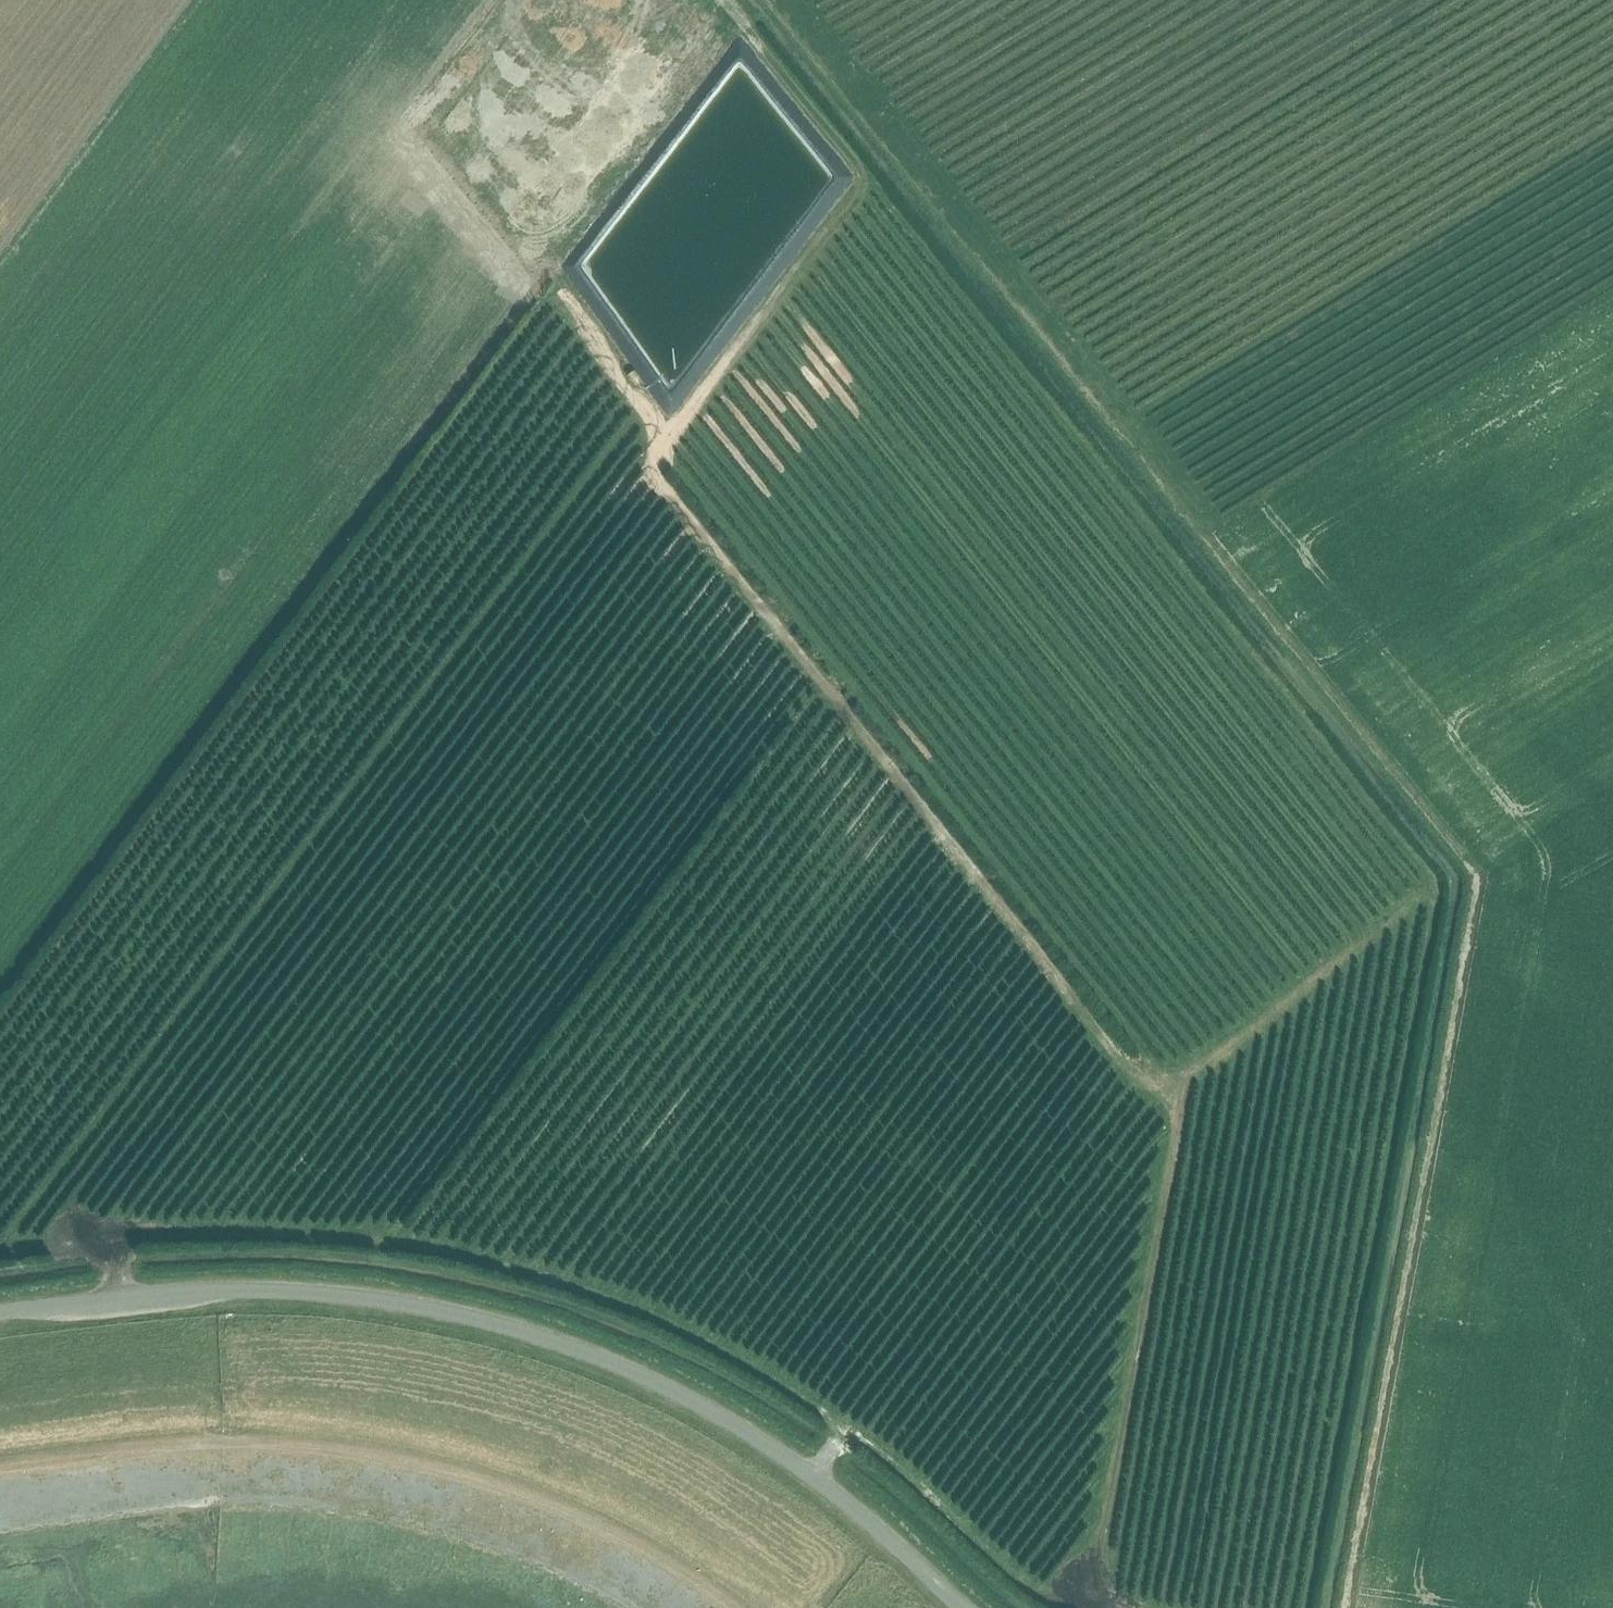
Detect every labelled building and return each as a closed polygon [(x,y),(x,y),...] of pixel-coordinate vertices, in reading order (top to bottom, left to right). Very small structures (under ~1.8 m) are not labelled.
[(1138,1061),(1148,1052),(1136,1039),(1127,1048),(1138,1061)]
